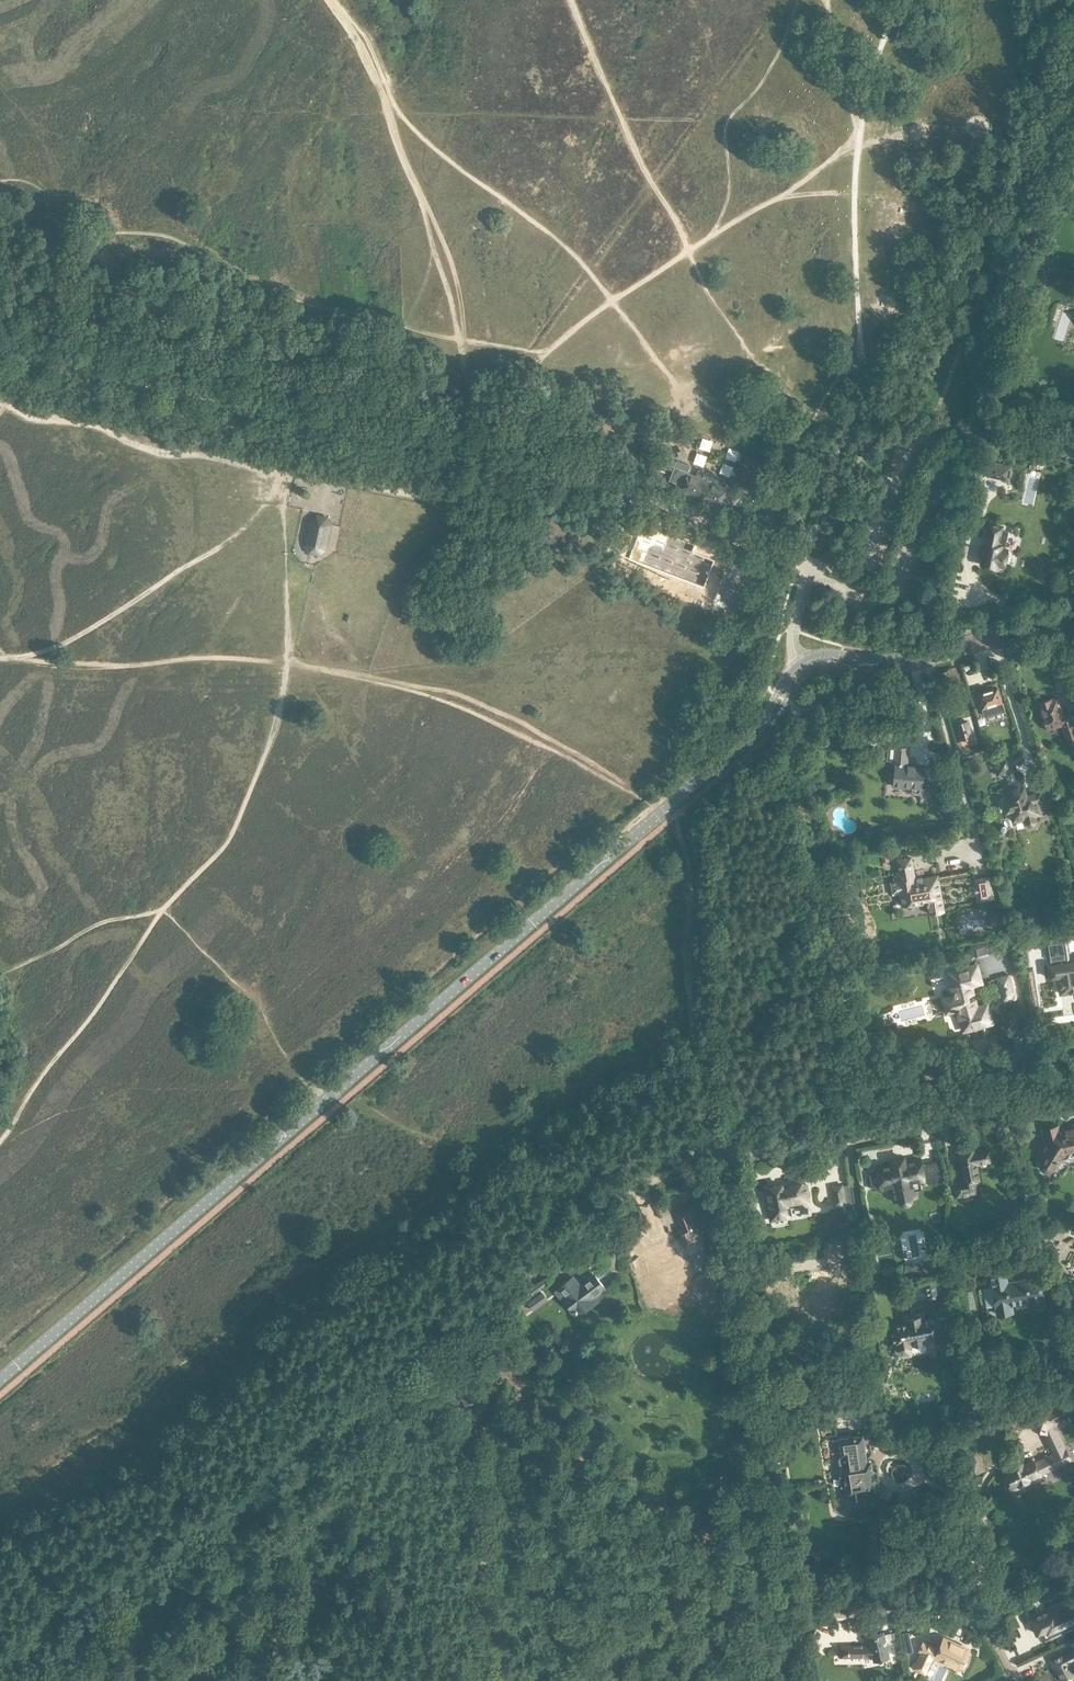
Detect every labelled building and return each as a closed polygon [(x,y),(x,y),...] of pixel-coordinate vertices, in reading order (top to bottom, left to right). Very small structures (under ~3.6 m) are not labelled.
[(990,418),(997,420),(998,412),(991,411),(990,418)] [(989,461),(987,476),(1009,480),(1011,465),(989,461)] [(680,492),(725,509),(728,502),(722,499),(727,487),(718,484),(721,478),(698,469),(696,475),(688,472),(689,472),(674,466),(668,480),(682,485),(680,492)] [(316,513),(309,517),(303,545),(309,553),(316,554),(320,554),(327,548),(332,523),(328,515),(316,513)] [(724,549),(648,519),(639,542),(714,572),(724,549)] [(1002,526),(990,524),(981,564),(998,568),(998,565),(1004,566),(1008,550),(1004,549),(1009,531),(1001,529),(1002,526)] [(993,708),(1002,706),(1001,703),(1002,702),(997,686),(977,693),(982,708),(992,705),(993,708)] [(1073,740),(1073,729),(1068,712),(1063,713),(1058,696),(1052,698),(1051,697),(1037,702),(1046,729),(1062,724),(1069,742),(1073,740)] [(961,740),(964,739),(972,736),(967,721),(956,724),(961,740)] [(861,752),(863,731),(850,730),(848,751),(861,752)] [(892,761),(891,775),(894,775),(893,787),(911,788),(911,794),(920,795),(920,797),(919,800),(920,800),(920,802),(932,803),(933,782),(923,781),(925,765),(908,763),(910,747),(887,745),(886,760),(892,761)] [(993,757),(988,759),(991,767),(995,766),(998,775),(1015,770),(1010,752),(993,757)] [(1004,790),(1007,800),(1004,801),(1007,814),(1011,813),(1013,821),(1016,820),(1017,822),(1026,820),(1027,824),(1031,826),(1035,825),(1036,821),(1035,815),(1041,813),(1038,803),(1044,801),(1041,791),(1026,795),(1022,779),(1009,783),(1010,788),(1004,790)] [(881,853),(883,863),(889,861),(887,852),(881,853)] [(892,873),(894,881),(892,881),(893,882),(890,883),(892,895),(900,893),(902,905),(926,901),(927,904),(929,914),(944,911),(937,876),(915,879),(911,857),(896,859),(898,872),(892,873)] [(994,899),(990,876),(972,879),(973,885),(968,886),(970,895),(975,895),(976,902),(994,899)] [(995,916),(989,917),(991,926),(997,925),(995,916)] [(1068,962),(1069,972),(1057,973),(1060,994),(1073,992),(1073,961),(1068,962)] [(988,1002),(978,1005),(972,986),(983,984),(977,963),(946,971),(951,991),(952,994),(941,996),(946,1012),(956,1009),(962,1031),(994,1023),(988,1002)] [(1009,974),(996,977),(1002,1001),(1016,998),(1009,974)] [(1040,1162),(1040,1167),(1043,1170),(1047,1170),(1052,1169),(1063,1151),(1070,1149),(1073,1143),(1073,1128),(1070,1126),(1065,1128),(1063,1131),(1060,1129),(1043,1133),(1045,1141),(1040,1149),(1043,1158),(1040,1162)] [(952,1183),(951,1184),(954,1197),(955,1197),(955,1198),(977,1194),(974,1181),(980,1180),(978,1164),(991,1162),(988,1146),(958,1152),(963,1181),(952,1183)] [(872,1189),(879,1188),(880,1190),(892,1188),(894,1200),(899,1199),(900,1200),(901,1201),(902,1202),(903,1203),(905,1203),(907,1202),(908,1202),(909,1201),(910,1200),(910,1199),(911,1198),(911,1197),(916,1196),(915,1189),(921,1188),(920,1182),(926,1181),(921,1155),(875,1164),(876,1172),(869,1173),(872,1189)] [(926,1172),(929,1187),(945,1185),(942,1170),(926,1172)] [(763,1186),(769,1222),(789,1218),(788,1213),(789,1213),(787,1206),(811,1202),(808,1182),(803,1183),(803,1181),(788,1183),(788,1185),(784,1186),(783,1182),(768,1185),(768,1186),(763,1186)] [(854,1211),(849,1184),(844,1185),(843,1183),(830,1185),(834,1207),(845,1205),(847,1213),(854,1211)] [(684,1249),(686,1248),(702,1242),(704,1241),(702,1237),(706,1236),(693,1203),(674,1210),(680,1225),(676,1227),(684,1249)] [(682,1275),(686,1274),(684,1269),(685,1269),(681,1257),(688,1255),(686,1250),(678,1253),(678,1252),(673,1254),(670,1245),(645,1254),(640,1241),(630,1245),(639,1270),(654,1265),(662,1287),(666,1285),(667,1287),(679,1283),(679,1281),(683,1279),(682,1275)] [(929,1260),(905,1264),(906,1271),(900,1272),(901,1279),(937,1272),(935,1265),(930,1266),(929,1260)] [(1003,1261),(988,1263),(997,1314),(1012,1312),(1011,1304),(1028,1301),(1029,1309),(1045,1306),(1040,1277),(1007,1283),(1003,1261)] [(580,1283),(573,1275),(557,1287),(564,1295),(561,1297),(574,1313),(576,1312),(578,1315),(594,1302),(592,1299),(607,1288),(594,1272),(580,1283)] [(815,1275),(796,1278),(797,1285),(792,1285),(795,1301),(799,1300),(801,1311),(819,1308),(818,1301),(839,1298),(849,1305),(858,1292),(849,1285),(847,1274),(815,1279),(815,1275)] [(529,1290),(532,1294),(539,1289),(545,1285),(542,1280),(529,1290)] [(925,1283),(927,1296),(937,1294),(935,1281),(925,1283)] [(892,1326),(895,1343),(893,1344),(895,1351),(901,1356),(911,1355),(912,1352),(927,1349),(929,1351),(938,1350),(943,1343),(942,1335),(957,1332),(954,1315),(937,1318),(921,1321),(920,1316),(907,1318),(908,1323),(892,1326)] [(717,1360),(718,1372),(729,1370),(728,1359),(717,1360)] [(963,1363),(966,1376),(975,1374),(972,1362),(963,1363)] [(467,1388),(465,1385),(458,1390),(465,1403),(476,1396),(471,1386),(467,1388)] [(1053,1451),(1059,1465),(1071,1460),(1066,1447),(1065,1448),(1055,1426),(1057,1421),(1069,1415),(1065,1405),(1047,1413),(1046,1417),(1036,1413),(1036,1414),(1030,1412),(1025,1424),(1024,1425),(1044,1431),(1053,1451)] [(1016,1407),(1003,1413),(1005,1417),(1005,1416),(1007,1420),(1013,1425),(1017,1427),(1022,1413),(1016,1407)] [(953,1412),(946,1415),(949,1422),(956,1419),(953,1412)] [(606,1451),(618,1442),(612,1435),(600,1444),(606,1451)] [(863,1496),(862,1494),(876,1492),(871,1461),(864,1462),(862,1447),(864,1444),(862,1435),(836,1439),(839,1458),(838,1460),(839,1464),(841,1465),(846,1496),(848,1496),(848,1499),(851,1501),(861,1499),(863,1496)] [(1059,1465),(1053,1451),(1035,1460),(1034,1457),(1023,1462),(1023,1461),(1003,1470),(1005,1475),(1001,1477),(1005,1486),(1009,1484),(1011,1488),(1030,1479),(1031,1482),(1042,1478),(1042,1476),(1041,1474),(1044,1472),(1044,1473),(1055,1468),(1055,1467),(1059,1465)] [(1028,1618),(1036,1635),(1041,1633),(1045,1642),(1073,1628),(1073,1612),(1070,1603),(1058,1609),(1056,1605),(1028,1618)] [(890,1632),(891,1639),(899,1637),(898,1631),(890,1632)] [(913,1651),(909,1631),(899,1633),(904,1653),(913,1651)] [(865,1637),(867,1646),(839,1646),(839,1657),(873,1657),(874,1660),(889,1657),(883,1632),(865,1637)] [(919,1652),(921,1653),(914,1667),(925,1672),(932,1657),(942,1662),(943,1659),(960,1667),(962,1663),(963,1662),(965,1661),(967,1657),(966,1655),(968,1650),(944,1639),(939,1650),(923,1642),(919,1652)] [(1073,1660),(1073,1654),(1071,1649),(1049,1660),(1055,1671),(1056,1670),(1062,1680),(1064,1680),(1067,1679),(1068,1680),(1071,1679),(1071,1677),(1073,1676),(1073,1673),(1071,1667),(1073,1666),(1070,1662),(1073,1660)]
